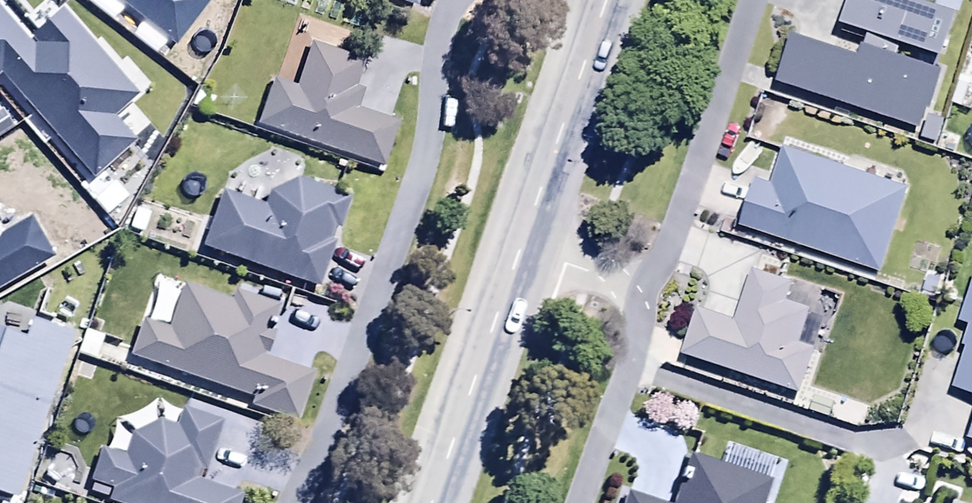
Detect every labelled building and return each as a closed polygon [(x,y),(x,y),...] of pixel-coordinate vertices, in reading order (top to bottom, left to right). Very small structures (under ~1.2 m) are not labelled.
[(418,9),(421,0),(389,0),(418,9)] [(846,28),(946,63),(962,17),(914,0),(855,0),(846,28)] [(794,39),(780,87),(923,133),(942,74),(898,60),(901,52),(871,42),(864,62),(794,39)] [(274,84),(262,129),(385,169),(398,128),(357,115),(364,92),(354,89),(362,65),(313,49),(299,92),(274,84)] [(912,191),(786,151),(774,187),(760,182),(744,231),(884,276),(912,191)] [(221,197),(205,252),(320,290),(334,248),(329,246),(334,231),(341,234),(351,204),(299,186),(269,202),(266,211),(221,197)] [(697,318),(684,361),(802,399),(818,353),(801,347),(811,314),(788,306),(794,288),(757,276),(739,331),(697,318)] [(278,338),(273,337),(280,315),(238,300),(235,308),(187,291),(171,338),(143,329),(133,359),(257,402),(254,410),(297,425),(313,379),(269,364),(278,338)] [(962,330),(971,333),(955,393),(971,398),(971,294),(962,330)] [(112,501),(117,502),(246,502),(194,485),(199,471),(208,474),(223,428),(186,415),(179,434),(160,427),(133,443),(128,463),(101,457),(94,489),(114,494),(112,501)] [(773,485),(690,459),(676,502),(767,502),(773,485)]
